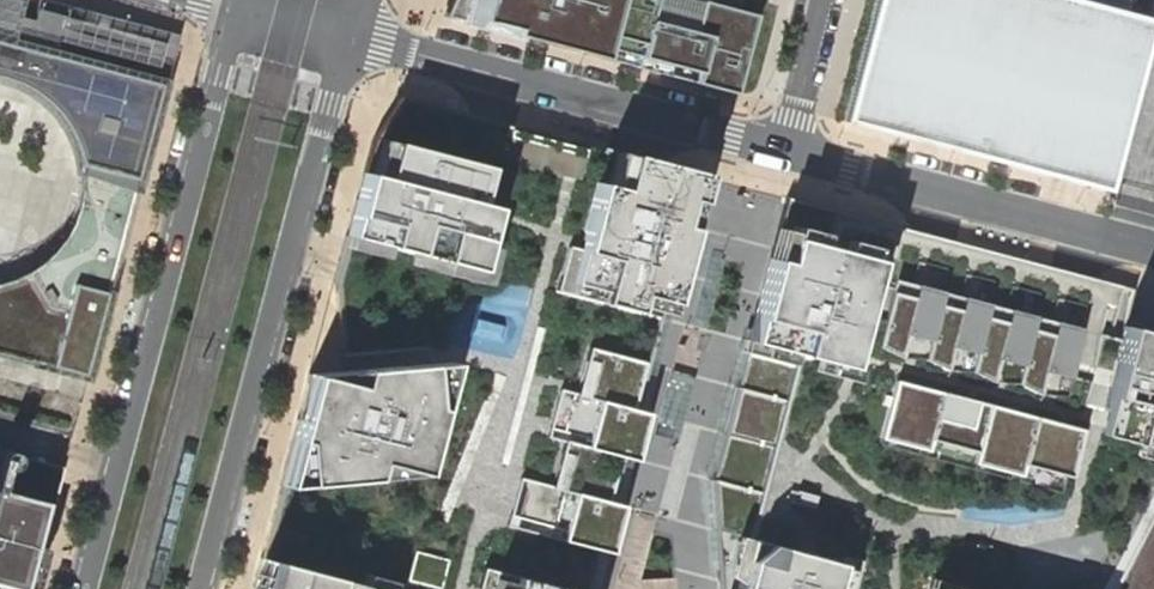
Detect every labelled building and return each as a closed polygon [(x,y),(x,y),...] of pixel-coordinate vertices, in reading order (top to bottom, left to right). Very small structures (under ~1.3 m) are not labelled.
[(656,0),(459,0),(451,18),(735,93),(756,14),(704,0),(702,0),(694,30),(651,19),(656,0)] [(1108,0),(864,0),(833,118),(1108,190),(1153,14),(1153,12),(1108,0)] [(178,36),(67,6),(55,50),(15,40),(8,66),(54,78),(50,93),(78,100),(73,118),(91,122),(87,136),(107,142),(87,219),(126,230),(178,36)] [(15,40),(0,35),(0,64),(8,66),(15,40)] [(6,80),(14,82),(24,87),(30,90),(35,94),(41,99),(47,104),(53,109),(58,115),(62,122),(67,128),(71,136),(74,143),(76,149),(78,156),(79,164),(80,174),(81,185),(80,194),(79,200),(77,209),(74,217),(72,222),(70,227),(67,234),(83,234),(122,245),(126,230),(87,219),(107,142),(87,136),(91,122),(73,118),(78,100),(50,93),(54,78),(8,66),(0,64),(0,78),(6,80)] [(372,141),(336,281),(415,302),(403,346),(345,351),(347,369),(309,373),(252,588),(596,588),(625,477),(619,476),(624,456),(633,458),(645,411),(638,409),(699,174),(605,149),(605,152),(472,117),(472,115),(401,96),(372,141)] [(784,196),(747,335),(714,462),(704,588),(1153,588),(1153,332),(1153,334),(1110,321),(1120,285),(784,196)] [(87,380),(122,245),(83,234),(76,261),(58,256),(45,308),(0,297),(0,357),(87,380)] [(67,234),(64,237),(61,243),(55,250),(49,256),(42,263),(35,268),(27,273),(18,278),(10,281),(2,283),(0,284),(0,297),(45,308),(58,256),(76,261),(83,234),(67,234)] [(64,468),(16,455),(16,457),(0,453),(0,588),(31,588),(42,548),(29,544),(40,503),(53,506),(64,468)]
